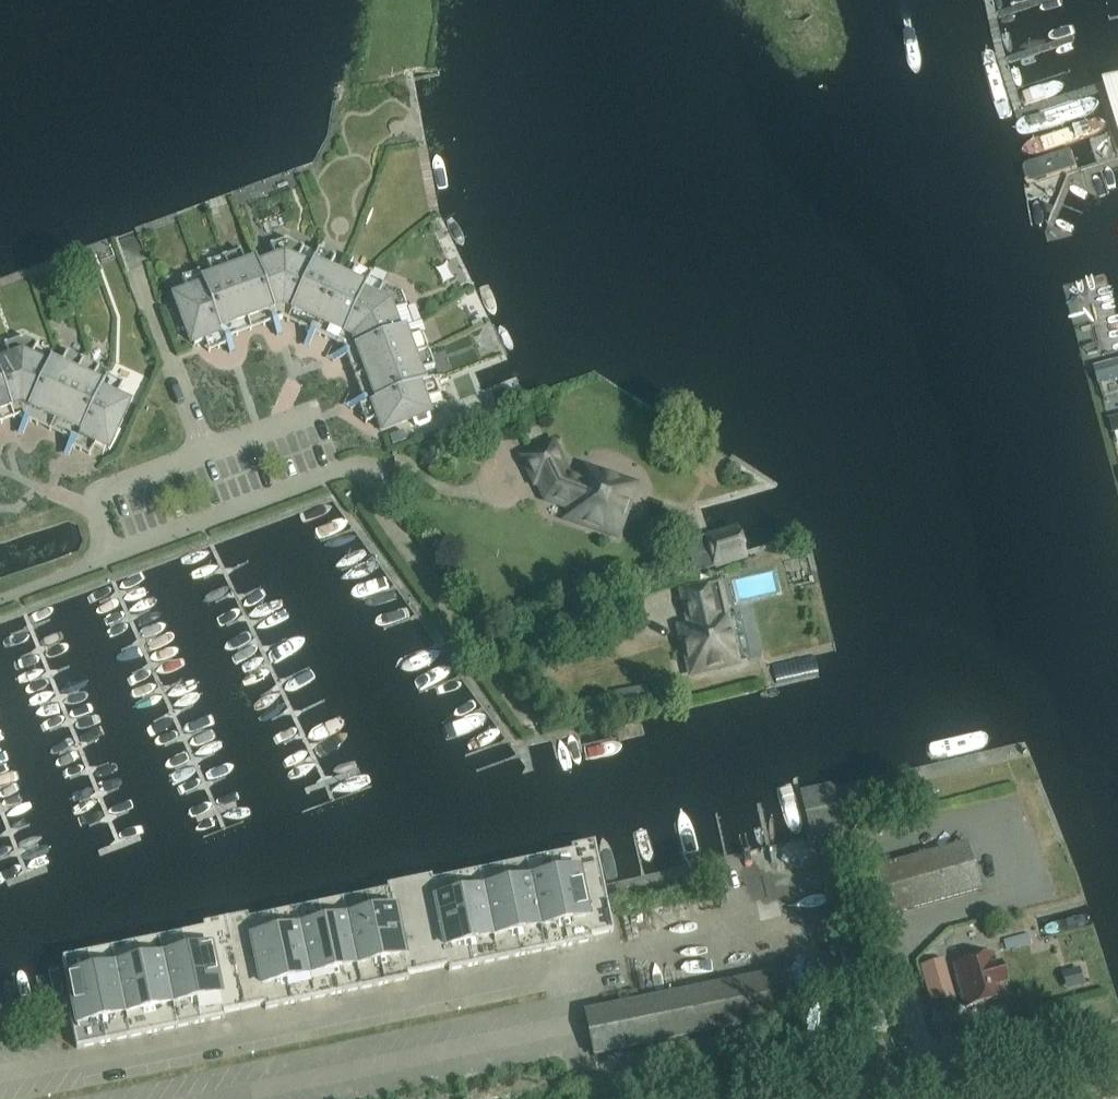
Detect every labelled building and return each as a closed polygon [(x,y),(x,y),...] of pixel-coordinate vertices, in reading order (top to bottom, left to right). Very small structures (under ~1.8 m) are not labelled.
[(1117,129),(1117,80),(1104,83),(1117,129)] [(224,340),(282,318),(343,346),(365,403),(359,405),(366,423),(376,419),(380,430),(431,411),(427,400),(440,395),(433,378),(425,381),(421,371),(434,367),(422,333),(409,338),(405,327),(400,329),(394,312),(407,307),(401,292),(382,283),(377,296),(364,290),(372,273),(355,265),(349,278),(329,269),(335,256),(318,248),(310,266),(298,260),(303,247),(285,239),(269,244),(274,257),(258,263),(256,259),(245,263),(240,250),(206,262),(211,275),(201,279),(198,271),(181,277),(186,290),(175,294),(194,345),(204,341),(208,351),(226,345),(224,340)] [(1086,313),(1090,350),(1114,347),(1110,311),(1086,313)] [(20,416),(76,441),(73,447),(90,455),(95,444),(106,449),(128,400),(117,395),(123,383),(106,375),(102,383),(93,378),(99,366),(66,351),(61,364),(50,359),(48,364),(32,356),(38,343),(23,337),(3,344),(8,357),(0,360),(0,423),(20,416)] [(1096,382),(1117,374),(1117,359),(1116,353),(1089,363),(1096,382)] [(1117,422),(1117,399),(1102,404),(1108,425),(1117,422)] [(551,446),(523,459),(534,484),(537,482),(546,501),(570,509),(568,514),(575,517),(574,520),(586,524),(587,521),(612,530),(618,511),(624,514),(626,507),(629,508),(634,495),(631,494),(633,488),(584,470),(578,487),(563,482),(559,472),(563,470),(551,446)] [(735,527),(704,537),(715,570),(746,560),(735,527)] [(689,575),(707,571),(699,540),(681,544),(689,575)] [(709,587),(681,593),(689,626),(685,627),(695,668),(711,665),(713,670),(737,665),(726,618),(719,585),(709,587)] [(617,700),(621,712),(644,705),(640,693),(617,700)] [(798,794),(809,839),(809,841),(844,833),(832,786),(798,794)] [(569,850),(570,854),(571,854),(589,940),(590,939),(612,935),(601,885),(593,845),(569,850)] [(979,892),(965,845),(873,871),(886,918),(979,892)] [(591,944),(590,939),(589,940),(571,854),(570,854),(546,859),(566,949),(591,944)] [(546,859),(523,864),(542,954),(566,949),(546,859)] [(523,864),(499,869),(519,959),(542,954),(523,864)] [(499,869),(476,874),(495,964),(519,959),(499,869)] [(701,869),(703,907),(722,906),(721,887),(723,887),(722,869),(701,869)] [(476,874),(452,879),(472,969),(495,964),(476,874)] [(452,879),(430,884),(429,884),(447,969),(446,970),(447,974),(472,969),(452,879)] [(426,974),(446,970),(447,969),(429,884),(430,884),(429,880),(407,884),(426,974)] [(404,979),(406,978),(426,974),(407,884),(384,889),(385,893),(386,893),(404,979)] [(385,893),(363,898),(382,988),(407,983),(406,978),(404,979),(386,893),(385,893)] [(363,898),(339,903),(358,993),(382,988),(363,898)] [(339,903),(316,908),(335,998),(358,993),(339,903)] [(316,908),(292,913),(311,1003),(335,998),(316,908)] [(292,913),(269,918),(288,1008),(311,1003),(292,913)] [(242,1013),(262,1009),(263,1008),(245,923),(247,923),(246,918),(223,923),(242,1013)] [(269,918),(247,923),(245,923),(263,1008),(262,1009),(263,1013),(288,1008),(269,918)] [(221,1017),(222,1017),(242,1013),(223,923),(201,928),(202,932),(203,932),(221,1017)] [(202,932),(179,937),(198,1027),(223,1021),(222,1017),(221,1017),(203,932),(202,932)] [(179,937),(156,942),(175,1032),(198,1027),(179,937)] [(156,942),(132,947),(151,1036),(175,1032),(156,942)] [(132,947),(109,952),(128,1041),(151,1036),(132,947)] [(109,952),(85,957),(104,1046),(128,1041),(109,952)] [(995,968),(992,956),(954,966),(966,1010),(1004,1000),(1001,987),(1005,986),(1000,966),(995,968)] [(67,1016),(75,1053),(104,1046),(85,957),(60,962),(68,995),(72,1015),(67,1016)] [(953,998),(944,961),(920,967),(929,1004),(953,998)] [(788,972),(583,1015),(592,1059),(797,1017),(788,972)] [(867,1016),(873,1033),(886,1030),(881,1012),(867,1016)] [(588,1076),(609,1071),(606,1061),(586,1065),(588,1076)]
